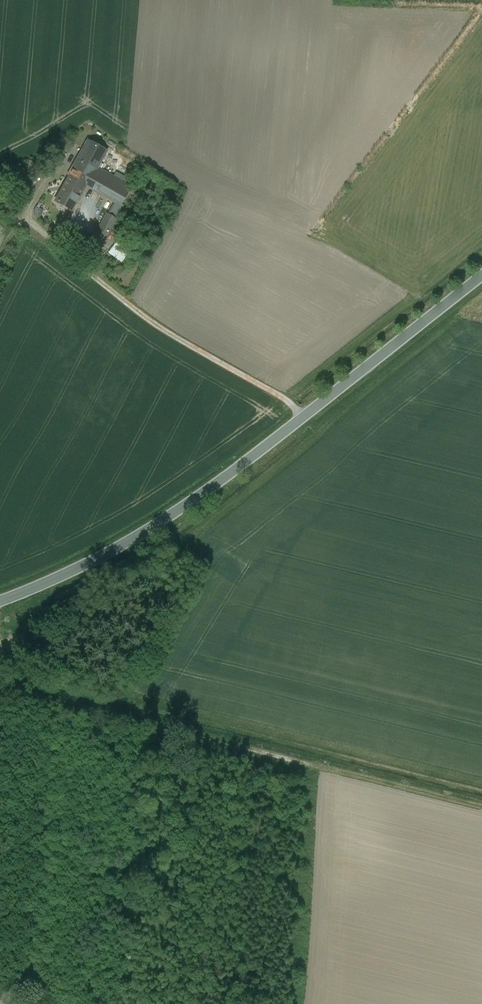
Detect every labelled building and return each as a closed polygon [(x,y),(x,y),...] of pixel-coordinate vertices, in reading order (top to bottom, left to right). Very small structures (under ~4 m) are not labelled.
[(83,149),(68,176),(69,176),(87,186),(97,167),(101,159),(83,149)] [(131,186),(97,167),(87,186),(88,186),(101,194),(101,193),(116,202),(121,205),(121,204),(131,186)] [(87,186),(69,176),(55,201),(71,210),(84,187),(85,185),(87,186)] [(28,197),(13,183),(8,188),(23,202),(28,197)] [(116,202),(109,214),(116,218),(123,205),(121,204),(121,205),(116,202)] [(107,213),(97,231),(106,236),(116,218),(109,214),(107,213)] [(101,248),(75,228),(66,239),(92,260),(101,248)] [(129,245),(120,237),(115,244),(124,251),(129,245)] [(124,251),(115,244),(108,253),(121,263),(128,254),(124,251)]
